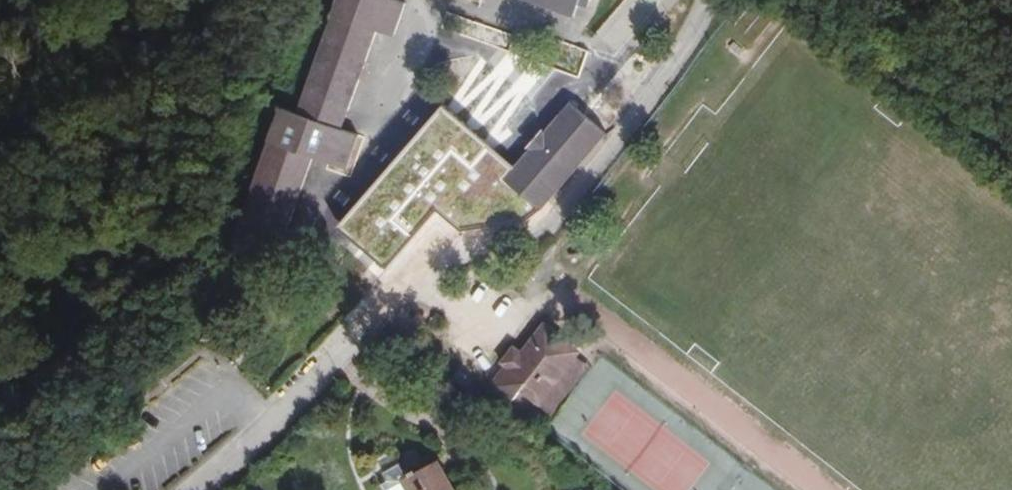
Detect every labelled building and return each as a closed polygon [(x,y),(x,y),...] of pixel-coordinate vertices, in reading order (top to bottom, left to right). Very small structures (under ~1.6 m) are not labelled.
[(377,30),(393,36),(406,2),(401,0),(339,0),(333,14),(335,14),(299,113),(281,106),(269,141),(270,142),(233,242),(276,257),(312,157),(345,169),(357,134),(341,129),(377,30)] [(574,17),(578,4),(588,7),(591,0),(529,0),(574,17)] [(523,108),(542,83),(508,56),(489,81),(523,108)] [(567,120),(577,108),(571,103),(561,115),(567,120)] [(540,209),(605,133),(577,108),(567,120),(561,115),(548,130),(554,135),(535,157),(529,152),(516,168),(505,179),(511,184),(540,209)] [(383,269),(437,210),(461,230),(530,217),(540,209),(511,184),(505,179),(516,168),(444,110),(337,227),(383,269)] [(535,157),(554,135),(548,130),(545,132),(542,130),(528,147),(531,150),(529,152),(535,157)] [(539,405),(577,356),(541,328),(523,352),(510,369),(506,366),(493,383),(514,400),(521,391),(539,405)] [(510,369),(523,352),(515,346),(502,363),(506,366),(510,369)] [(554,416),(592,368),(577,356),(539,405),(554,416)] [(439,460),(408,477),(402,481),(407,489),(456,489),(439,460)] [(402,481),(408,477),(401,463),(384,473),(388,480),(381,484),(385,489),(407,489),(402,481)]
